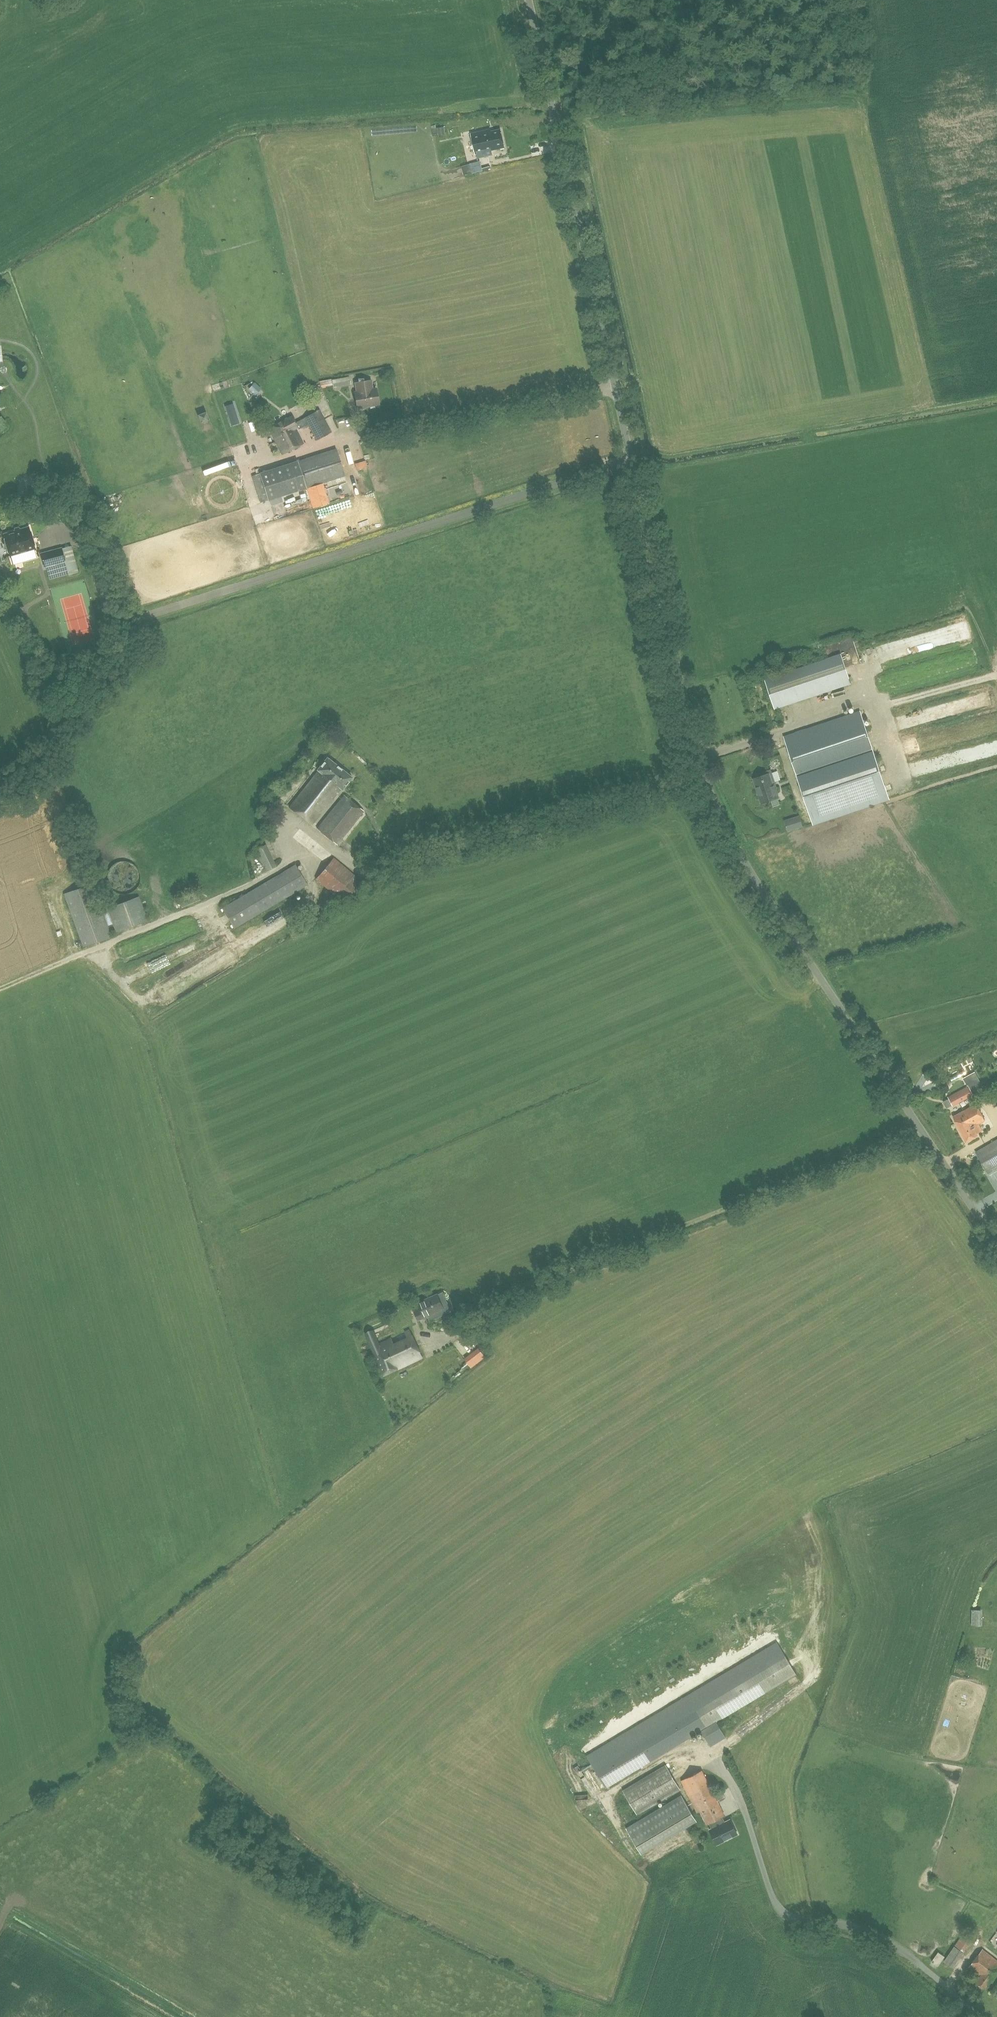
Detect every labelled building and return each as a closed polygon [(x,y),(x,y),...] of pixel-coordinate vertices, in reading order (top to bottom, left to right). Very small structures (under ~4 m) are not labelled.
[(484,148),(477,150),(478,158),(492,155),(491,151),(505,148),(501,130),(491,132),(491,130),(481,132),(484,148)] [(469,163),(469,164),(462,166),(464,174),(471,173),(484,170),(481,161),(469,163)] [(332,379),(333,387),(350,384),(349,376),(332,379)] [(379,404),(376,388),(373,389),(371,380),(355,383),(357,392),(355,392),(358,408),(379,404)] [(250,394),(245,396),(249,404),(254,402),(250,394)] [(292,415),(269,427),(283,453),(302,443),(295,429),(299,427),(299,428),(308,424),(316,439),(331,431),(320,409),(296,422),(292,415)] [(246,423),(249,435),(255,433),(251,422),(246,423)] [(345,475),(336,448),(252,476),(261,503),(307,488),(306,487),(345,475)] [(285,508),(292,507),(291,499),(284,500),(285,508)] [(303,512),(315,509),(312,500),(301,503),(303,512)] [(28,527),(4,535),(10,557),(35,549),(28,527)] [(71,546),(61,549),(61,547),(41,552),(45,567),(65,562),(69,575),(78,572),(71,546)] [(28,566),(41,564),(38,551),(16,555),(19,576),(29,574),(28,566)] [(961,652),(963,663),(976,660),(974,649),(961,652)] [(775,709),(798,701),(793,685),(770,693),(775,709)] [(889,798),(877,761),(860,710),(784,735),(813,823),(889,798)] [(317,770),(289,806),(313,825),(341,789),(342,789),(352,777),(327,757),(317,770)] [(778,781),(783,779),(778,761),(773,763),(778,781)] [(771,772),(753,778),(761,803),(779,797),(771,772)] [(344,794),(318,828),(338,844),(364,810),(344,794)] [(276,865),(267,844),(255,849),(265,871),(276,865)] [(316,879),(336,895),(304,915),(308,920),(301,924),(306,933),(312,930),(310,926),(345,904),(344,902),(347,898),(353,903),(364,889),(358,884),(360,881),(334,858),(316,879)] [(296,864),(223,908),(235,928),(308,884),(296,864)] [(107,925),(101,911),(91,883),(65,893),(84,946),(111,936),(107,925)] [(197,891),(178,899),(182,907),(201,900),(197,891)] [(148,920),(139,897),(101,911),(107,925),(114,922),(117,931),(148,920)] [(996,1059),(996,1037),(938,1069),(947,1086),(996,1059)] [(983,1074),(989,1091),(996,1088),(996,1069),(983,1074)] [(953,1107),(974,1095),(979,1092),(973,1083),(969,1085),(948,1096),(953,1107)] [(985,1120),(981,1113),(976,1103),(953,1116),(967,1141),(978,1135),(977,1133),(983,1130),(979,1123),(985,1120)] [(996,1168),(996,1140),(976,1152),(989,1173),(996,1168)] [(421,1308),(415,1310),(419,1320),(429,1315),(439,1310),(438,1308),(443,1306),(438,1294),(418,1302),(421,1308)] [(380,1343),(378,1338),(392,1332),(386,1319),(364,1329),(385,1375),(423,1357),(410,1330),(380,1343)] [(711,1746),(726,1737),(717,1722),(796,1675),(783,1653),(593,1766),(606,1788),(702,1730),(711,1746)] [(623,1791),(638,1815),(680,1789),(666,1765),(623,1791)] [(681,1781),(697,1813),(701,1811),(708,1824),(710,1823),(713,1828),(711,1829),(718,1844),(739,1834),(731,1819),(725,1822),(722,1817),(725,1815),(718,1800),(726,1797),(723,1791),(715,1794),(703,1770),(681,1781)] [(637,1846),(692,1812),(682,1795),(627,1829),(637,1846)] [(742,1809),(738,1799),(725,1804),(729,1814),(742,1809)] [(673,1854),(696,1841),(688,1827),(681,1831),(680,1828),(665,1837),(667,1841),(662,1844),(667,1851),(670,1849),(673,1854)] [(943,1945),(954,1953),(958,1947),(963,1950),(971,1940),(962,1932),(953,1943),(948,1939),(943,1945)] [(950,1965),(958,1969),(967,1952),(958,1948),(950,1965)] [(976,1982),(985,1989),(996,1973),(996,1960),(982,1949),(969,1967),(980,1975),(976,1982)] [(939,1952),(933,1962),(939,1966),(945,1957),(939,1952)]
